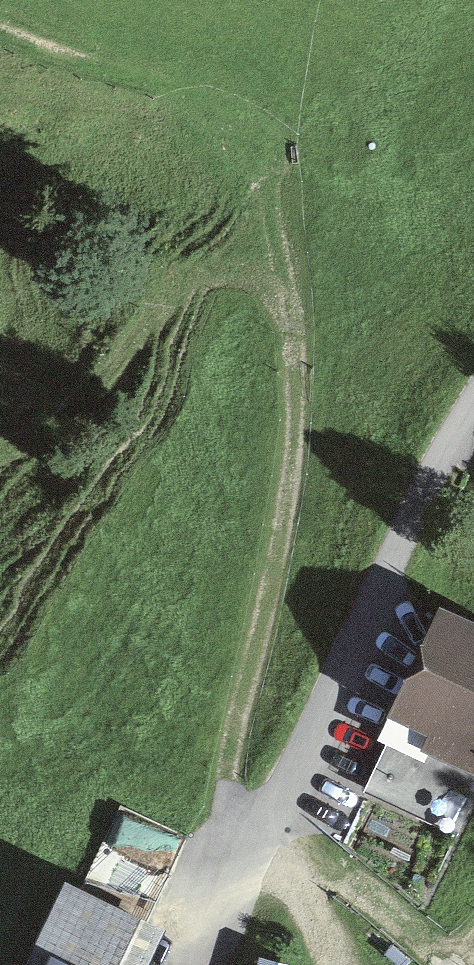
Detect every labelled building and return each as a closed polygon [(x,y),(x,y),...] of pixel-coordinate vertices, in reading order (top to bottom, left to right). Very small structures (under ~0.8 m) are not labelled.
[(442,602),(401,689),(473,723),(473,617),(442,602)] [(69,898),(36,964),(128,964),(143,933),(69,898)]
